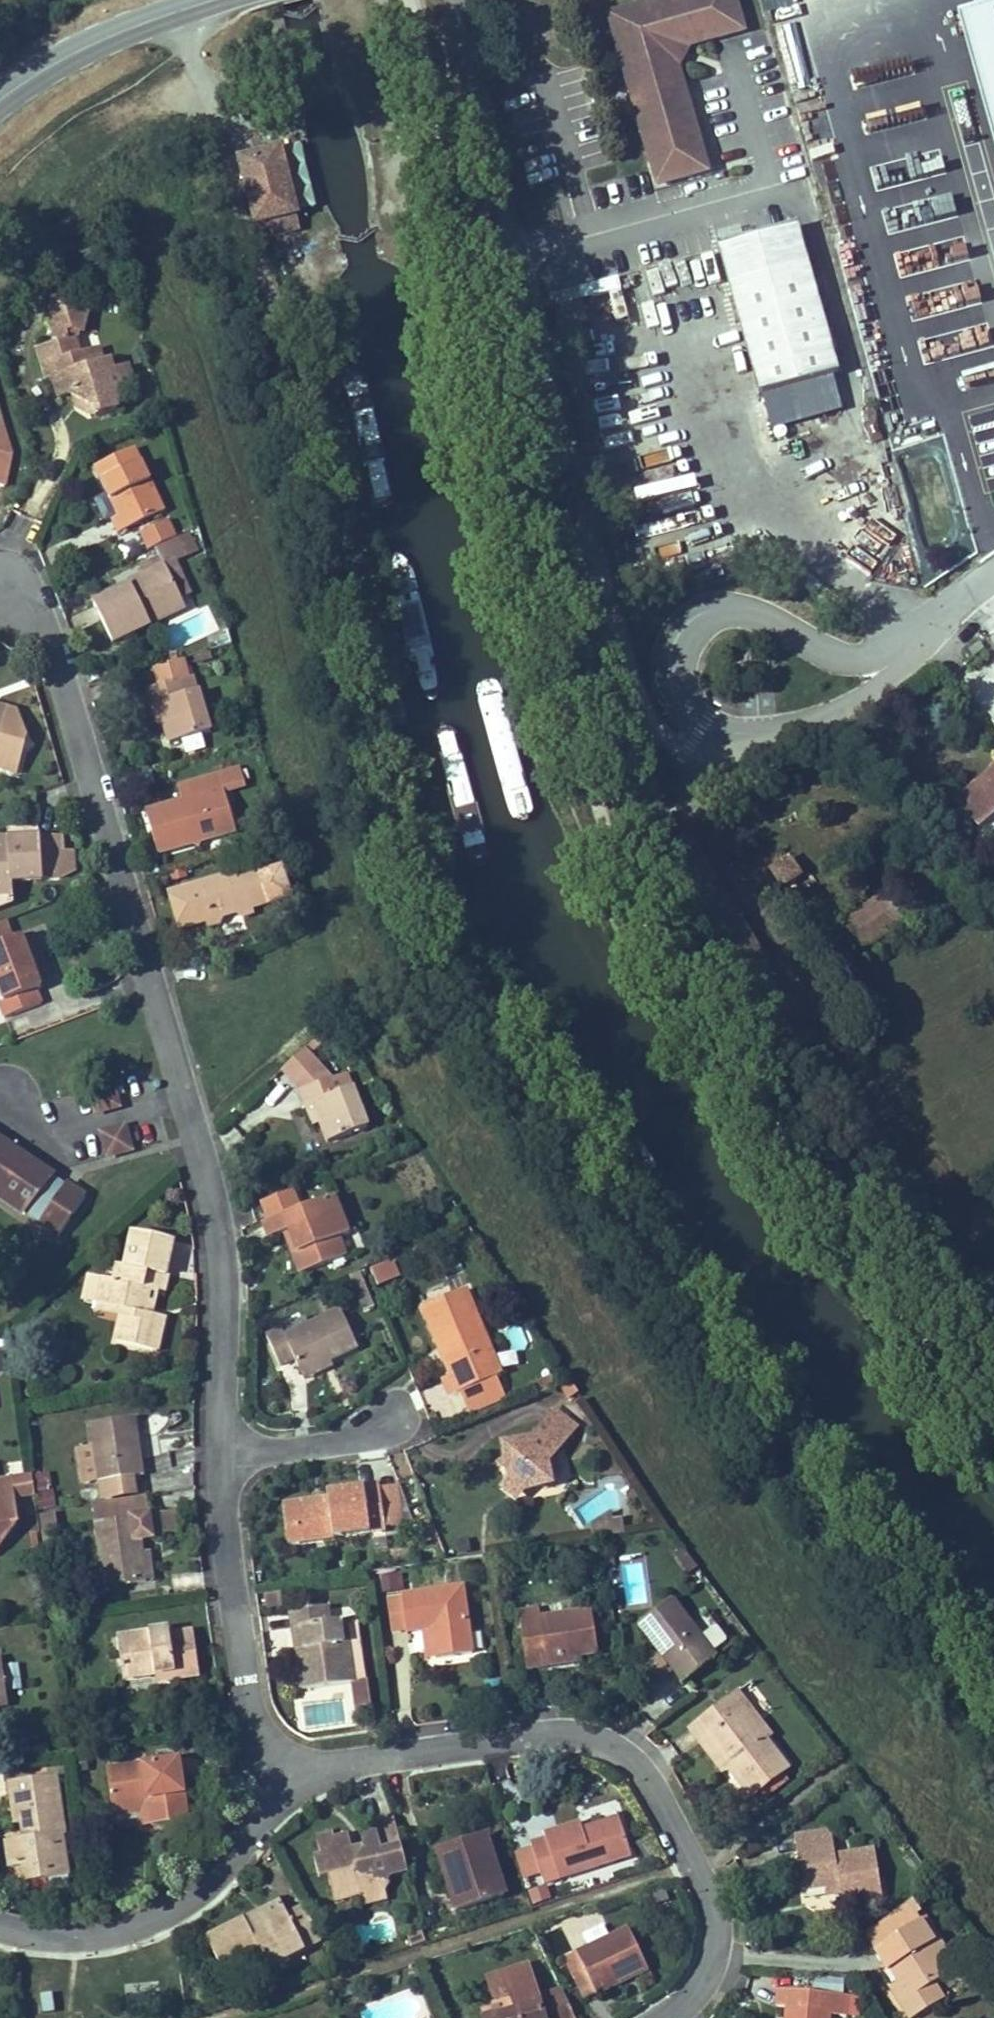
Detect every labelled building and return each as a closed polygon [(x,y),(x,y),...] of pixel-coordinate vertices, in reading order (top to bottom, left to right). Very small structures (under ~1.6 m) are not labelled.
[(743,31),(734,0),(675,0),(653,6),(653,3),(609,15),(621,57),(624,56),(631,84),(628,85),(637,117),(640,116),(648,143),(645,144),(656,186),(705,173),(674,60),(676,59),(681,50),(681,49),(743,31)] [(849,130),(993,90),(967,0),(801,0),(804,12),(814,9),(849,130)] [(849,130),(876,227),(993,194),(993,93),(993,90),(849,130)] [(281,151),(241,161),(257,224),(250,226),(252,235),(261,232),(260,225),(272,222),(274,233),(286,231),(287,235),(301,230),(297,216),(281,151)] [(718,247),(760,396),(838,374),(797,226),(718,247)] [(257,246),(262,263),(272,260),(267,244),(257,246)] [(57,343),(51,344),(56,360),(51,362),(56,377),(53,378),(59,399),(74,395),(77,394),(77,397),(83,403),(84,406),(85,408),(87,408),(93,406),(96,417),(96,418),(117,411),(116,407),(129,403),(126,391),(134,388),(127,366),(112,371),(109,360),(103,362),(90,365),(87,352),(79,354),(74,338),(68,339),(67,329),(84,332),(89,308),(54,300),(48,324),(57,326),(53,332),(57,343)] [(51,344),(38,348),(47,380),(53,378),(56,377),(51,362),(56,360),(51,344)] [(99,348),(87,352),(90,365),(103,362),(99,348)] [(89,419),(96,417),(93,406),(87,408),(85,408),(84,406),(83,403),(77,397),(77,394),(74,395),(78,409),(89,419)] [(12,457),(3,430),(0,431),(0,454),(12,457)] [(984,492),(993,489),(993,430),(967,439),(984,492)] [(135,449),(95,468),(108,495),(119,517),(113,520),(120,533),(164,512),(135,449)] [(0,454),(0,486),(5,487),(12,457),(0,454)] [(119,517),(108,495),(95,501),(105,524),(113,520),(119,517)] [(176,537),(168,520),(140,534),(148,550),(176,537)] [(130,588),(94,605),(113,644),(150,625),(146,617),(182,600),(166,567),(177,561),(186,557),(177,539),(155,549),(161,561),(143,569),(145,574),(128,583),(130,588)] [(177,561),(166,567),(182,600),(193,594),(177,561)] [(92,600),(94,605),(130,588),(128,583),(92,600)] [(182,600),(146,617),(150,625),(186,608),(182,600)] [(233,645),(227,626),(220,628),(211,651),(233,645)] [(167,664),(179,661),(177,655),(166,659),(167,664)] [(160,688),(147,692),(152,707),(158,705),(163,724),(170,745),(211,732),(195,677),(189,679),(184,660),(155,669),(160,688)] [(8,707),(0,704),(0,737),(8,707)] [(158,705),(152,707),(157,726),(163,724),(158,705)] [(240,768),(187,783),(192,797),(182,800),(183,804),(185,810),(175,813),(175,810),(171,807),(147,815),(158,855),(192,845),(196,838),(203,842),(236,831),(228,802),(221,804),(217,791),(224,789),(245,783),(240,768)] [(976,787),(978,790),(993,777),(993,771),(976,787)] [(958,802),(980,827),(993,815),(993,777),(978,790),(976,787),(958,802)] [(187,783),(177,786),(182,800),(192,797),(187,783)] [(224,789),(217,791),(221,804),(228,802),(224,789)] [(185,810),(183,804),(171,807),(175,810),(175,813),(185,810)] [(59,838),(40,839),(41,864),(60,863),(60,880),(71,874),(69,854),(59,854),(59,838)] [(196,838),(192,845),(195,847),(199,849),(201,845),(203,842),(196,838)] [(40,839),(8,841),(9,850),(0,850),(0,908),(13,904),(12,884),(42,882),(42,881),(60,880),(60,863),(41,864),(40,839)] [(9,850),(8,841),(0,841),(0,850),(9,850)] [(790,858),(771,871),(782,888),(801,876),(790,858)] [(261,876),(258,867),(198,885),(200,890),(171,899),(178,925),(195,920),(194,916),(204,913),(206,922),(208,927),(217,925),(222,917),(235,913),(242,917),(252,915),(250,909),(269,904),(269,906),(291,899),(282,869),(261,876)] [(198,885),(169,893),(171,899),(200,890),(198,885)] [(887,895),(843,923),(860,950),(876,940),(868,927),(896,910),(887,895)] [(178,925),(180,930),(206,922),(204,913),(194,916),(195,920),(178,925)] [(0,924),(0,992),(4,1001),(0,1003),(0,1006),(5,1018),(42,1004),(37,990),(42,988),(37,975),(42,974),(33,951),(39,949),(33,933),(14,940),(6,921),(0,924)] [(48,971),(39,949),(33,951),(42,974),(48,971)] [(307,1050),(313,1057),(324,1047),(317,1040),(307,1050)] [(368,1128),(348,1074),(333,1079),(313,1057),(307,1050),(283,1072),(290,1079),(301,1091),(307,1107),(314,1104),(321,1124),(328,1143),(368,1128)] [(120,1087),(94,1088),(95,1110),(121,1109),(120,1087)] [(314,1104),(307,1107),(314,1126),(321,1124),(314,1104)] [(127,1119),(99,1128),(108,1156),(136,1147),(127,1119)] [(0,1141),(0,1198),(25,1215),(26,1212),(40,1222),(38,1224),(59,1237),(85,1198),(65,1184),(64,1186),(53,1179),(54,1177),(0,1141)] [(294,1192),(262,1203),(269,1222),(263,1224),(269,1240),(285,1233),(290,1232),(298,1253),(293,1255),(301,1274),(346,1257),(339,1238),(349,1235),(335,1197),(301,1210),(294,1192)] [(163,1292),(167,1276),(165,1275),(172,1240),(132,1231),(124,1266),(118,1265),(115,1280),(104,1278),(99,1304),(123,1309),(121,1317),(116,1342),(157,1352),(165,1317),(151,1315),(145,1313),(151,1290),(157,1291),(163,1292)] [(290,1232),(285,1233),(293,1255),(298,1253),(290,1232)] [(378,1284),(401,1275),(395,1257),(371,1266),(378,1284)] [(351,1277),(360,1300),(370,1296),(360,1273),(351,1277)] [(99,1304),(104,1278),(90,1275),(84,1301),(99,1304)] [(465,1289),(460,1291),(470,1314),(475,1312),(465,1289)] [(151,1315),(157,1291),(151,1290),(145,1313),(151,1315)] [(460,1291),(423,1307),(439,1346),(444,1344),(448,1352),(443,1354),(451,1375),(443,1379),(450,1397),(460,1393),(496,1377),(487,1354),(492,1352),(475,1312),(470,1314),(460,1291)] [(370,1296),(360,1300),(364,1309),(373,1305),(370,1296)] [(123,1309),(99,1304),(97,1312),(121,1317),(123,1309)] [(283,1329),(267,1336),(281,1366),(295,1359),(302,1374),(331,1360),(359,1347),(341,1310),(286,1336),(283,1329)] [(444,1344),(439,1346),(443,1354),(448,1352),(444,1344)] [(503,1374),(494,1351),(492,1352),(487,1354),(496,1377),(503,1374)] [(331,1360),(302,1374),(304,1379),(333,1366),(331,1360)] [(503,1394),(496,1377),(460,1393),(467,1409),(503,1394)] [(580,1393),(572,1381),(563,1387),(571,1399),(580,1393)] [(559,1406),(556,1410),(571,1422),(574,1418),(559,1406)] [(502,1444),(509,1479),(524,1490),(553,1485),(547,1449),(553,1457),(577,1427),(571,1422),(556,1410),(555,1409),(533,1437),(502,1444)] [(136,1418),(90,1425),(93,1446),(77,1448),(82,1482),(98,1479),(98,1482),(144,1476),(141,1459),(136,1460),(134,1438),(139,1438),(136,1418)] [(32,1475),(0,1479),(0,1546),(17,1523),(13,1499),(35,1496),(32,1475)] [(524,1490),(509,1479),(503,1488),(517,1499),(524,1490)] [(398,1505),(382,1507),(382,1504),(381,1496),(380,1488),(380,1486),(328,1494),(328,1498),(329,1504),(283,1509),(286,1530),(299,1529),(300,1541),(386,1529),(385,1525),(401,1523),(398,1505)] [(398,1505),(396,1486),(380,1488),(381,1496),(382,1504),(382,1507),(398,1505)] [(96,1523),(149,1516),(146,1496),(93,1504),(96,1523)] [(328,1498),(283,1504),(283,1509),(329,1504),(328,1498)] [(56,1508),(38,1511),(41,1526),(59,1523),(56,1508)] [(149,1516),(96,1523),(105,1588),(147,1582),(143,1553),(142,1541),(152,1539),(152,1536),(178,1533),(175,1512),(149,1516)] [(611,1523),(608,1518),(590,1529),(592,1539),(613,1535),(611,1523)] [(624,1534),(622,1521),(611,1523),(613,1535),(624,1534)] [(286,1530),(288,1543),(300,1541),(299,1529),(286,1530)] [(697,1568),(683,1549),(683,1548),(673,1555),(688,1574),(697,1568)] [(150,1552),(143,1553),(147,1582),(153,1581),(150,1552)] [(642,1562),(622,1564),(626,1604),(646,1602),(642,1562)] [(381,1591),(405,1590),(403,1570),(380,1572),(381,1591)] [(472,1654),(463,1587),(402,1596),(402,1601),(406,1629),(407,1632),(424,1630),(432,1629),(436,1659),(472,1654)] [(283,1605),(281,1592),(264,1594),(266,1608),(283,1605)] [(682,1682),(732,1645),(708,1614),(691,1626),(672,1601),(640,1626),(663,1657),(668,1664),(682,1682)] [(366,1681),(358,1621),(354,1621),(354,1619),(328,1622),(326,1607),(292,1611),(302,1689),(352,1683),(353,1684),(368,1681),(368,1680),(366,1681)] [(598,1652),(592,1611),(541,1619),(539,1609),(518,1612),(527,1669),(547,1666),(547,1660),(580,1655),(598,1652)] [(200,1675),(193,1632),(170,1635),(169,1629),(117,1637),(123,1679),(156,1674),(174,1671),(175,1679),(200,1675)] [(436,1659),(432,1629),(424,1630),(428,1660),(436,1659)] [(547,1666),(581,1661),(580,1655),(547,1660),(547,1666)] [(668,1664),(663,1657),(656,1662),(662,1669),(668,1664)] [(175,1679),(174,1671),(156,1674),(157,1682),(175,1679)] [(372,1706),(368,1681),(353,1684),(357,1718),(360,1718),(359,1708),(372,1706)] [(772,1735),(738,1692),(733,1696),(766,1740),(772,1735)] [(766,1740),(733,1696),(695,1726),(705,1739),(710,1735),(731,1764),(727,1768),(728,1769),(750,1798),(760,1791),(782,1774),(788,1769),(766,1740)] [(373,1716),(372,1706),(359,1708),(360,1718),(373,1716)] [(731,1764),(710,1735),(705,1739),(695,1726),(689,1730),(722,1773),(728,1769),(727,1768),(731,1764)] [(187,1821),(179,1760),(107,1770),(112,1804),(148,1799),(151,1826),(187,1821)] [(765,1797),(787,1780),(782,1774),(760,1791),(765,1797)] [(64,1836),(55,1777),(11,1783),(17,1825),(27,1823),(29,1839),(7,1842),(11,1868),(24,1866),(27,1883),(49,1879),(47,1863),(65,1861),(61,1836),(64,1836)] [(151,1826),(148,1799),(112,1804),(113,1816),(140,1812),(142,1827),(151,1826)] [(545,1885),(632,1856),(618,1817),(582,1829),(581,1823),(545,1835),(546,1839),(531,1844),(534,1854),(529,1856),(536,1877),(541,1875),(545,1885)] [(372,1873),(379,1862),(386,1867),(387,1871),(406,1866),(395,1820),(375,1825),(377,1834),(367,1837),(362,1845),(365,1853),(362,1858),(353,1852),(349,1835),(335,1839),(334,1834),(317,1839),(321,1855),(314,1857),(319,1878),(328,1876),(353,1869),(354,1871),(349,1880),(351,1889),(360,1895),(363,1904),(387,1898),(385,1890),(389,1883),(381,1878),(374,1880),(372,1873)] [(882,1896),(874,1850),(835,1856),(831,1831),(794,1837),(803,1889),(826,1886),(838,1884),(840,1892),(841,1902),(882,1896)] [(504,1895),(485,1837),(439,1852),(448,1881),(445,1881),(448,1890),(456,1887),(463,1909),(504,1895)] [(67,1877),(65,1861),(47,1863),(49,1879),(67,1877)] [(351,1889),(349,1880),(354,1871),(353,1869),(328,1876),(334,1901),(360,1895),(351,1889)] [(840,1892),(838,1884),(826,1886),(827,1894),(840,1892)] [(463,1909),(456,1887),(448,1890),(455,1912),(463,1909)] [(930,1929),(926,1932),(920,1922),(915,1915),(921,1912),(913,1898),(897,1910),(908,1929),(891,1939),(904,1960),(900,1962),(908,1976),(900,1981),(890,1987),(909,2017),(914,2017),(943,2000),(933,1984),(956,1970),(930,1929)] [(286,1916),(279,1902),(262,1911),(269,1925),(286,1916)] [(320,1942),(303,1908),(286,1916),(269,1925),(262,1911),(207,1938),(223,1971),(259,1953),(266,1968),(320,1942)] [(908,1976),(900,1962),(904,1960),(891,1939),(908,1929),(897,1910),(865,1934),(887,1971),(891,1968),(900,1981),(908,1976)] [(930,1929),(924,1920),(920,1922),(926,1932),(930,1929)] [(648,1970),(629,1928),(609,1938),(603,1925),(583,1934),(589,1947),(565,1958),(573,1976),(574,1976),(585,1971),(596,1994),(611,1987),(609,1982),(629,1973),(631,1978),(648,1970)] [(426,1943),(423,1932),(408,1937),(411,1947),(426,1943)] [(562,1990),(538,1998),(528,1966),(488,1978),(495,1999),(509,1994),(515,2012),(502,2016),(500,2011),(483,2017),(574,2017),(562,1990)] [(596,1994),(585,1971),(574,1976),(585,1999),(596,1994)] [(611,1987),(631,1978),(629,1973),(609,1982),(611,1987)] [(829,2015),(846,2016),(848,1996),(778,1990),(777,2007),(787,2008),(786,2017),(829,2017),(829,2015)] [(78,2016),(79,2010),(69,2008),(68,2014),(78,2016)]
